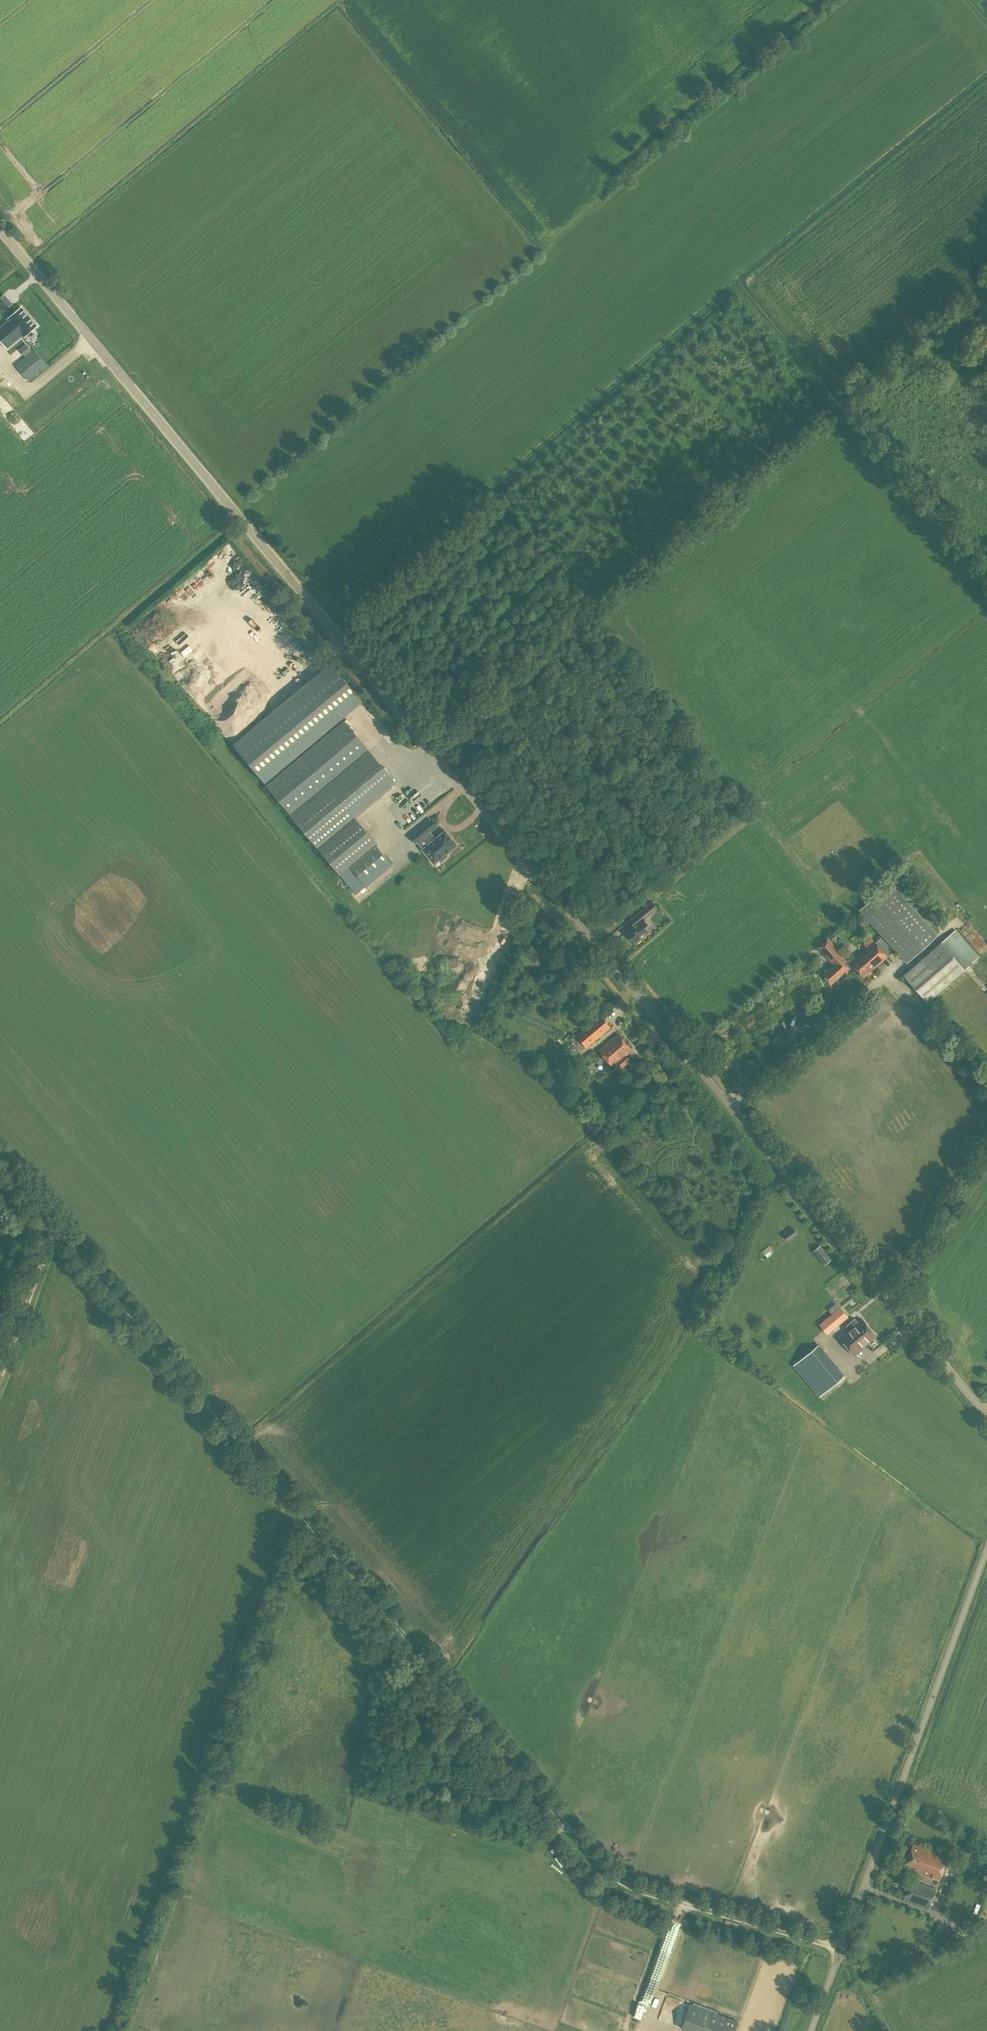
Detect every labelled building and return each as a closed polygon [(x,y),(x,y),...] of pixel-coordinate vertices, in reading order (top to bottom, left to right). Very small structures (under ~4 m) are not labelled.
[(8,313),(0,302),(0,319),(8,313)] [(38,325),(23,306),(19,309),(13,314),(10,317),(11,318),(0,327),(0,337),(8,347),(23,334),(25,335),(35,328),(38,325)] [(27,344),(21,348),(27,355),(32,351),(27,344)] [(28,380),(47,365),(35,351),(16,366),(28,380)] [(1,453),(13,445),(0,426),(0,451),(1,453)] [(39,434),(28,440),(34,450),(45,443),(39,434)] [(245,570),(238,576),(248,587),(254,581),(245,570)] [(226,584),(223,587),(234,600),(237,596),(226,584)] [(209,593),(213,599),(217,596),(224,607),(233,601),(225,590),(220,593),(216,588),(209,593)] [(146,618),(135,626),(141,633),(151,626),(146,618)] [(179,665),(177,656),(183,654),(182,649),(163,654),(162,650),(160,650),(162,660),(168,659),(170,667),(179,665)] [(368,752),(343,722),(324,738),(267,786),(333,866),(340,874),(349,866),(366,886),(391,864),(375,845),(376,844),(355,817),(395,784),(368,752)] [(258,741),(254,745),(250,740),(239,750),(253,766),(268,752),(258,741)] [(260,773),(269,766),(263,759),(255,766),(260,773)] [(442,789),(434,792),(437,799),(445,796),(442,789)] [(420,805),(416,809),(423,814),(426,810),(420,805)] [(423,848),(422,849),(434,864),(439,860),(440,862),(448,856),(446,854),(457,845),(445,830),(435,839),(429,832),(431,831),(426,824),(410,836),(416,843),(418,842),(423,848)] [(898,874),(893,878),(903,890),(908,886),(898,874)] [(906,963),(937,935),(890,882),(859,910),(906,963)] [(646,918),(658,909),(652,900),(641,909),(646,918)] [(636,943),(651,930),(642,919),(626,932),(636,943)] [(955,930),(942,941),(903,975),(927,1002),(979,957),(955,930)] [(850,963),(850,962),(828,938),(818,947),(834,965),(823,975),(831,984),(852,965),(850,963)] [(852,965),(863,978),(887,956),(874,941),(850,962),(850,963),(852,965)] [(786,983),(793,977),(789,972),(782,978),(786,983)] [(576,1035),(586,1048),(611,1027),(599,1014),(581,1029),(582,1030),(576,1035)] [(599,1050),(613,1066),(617,1072),(631,1060),(626,1055),(632,1050),(618,1034),(599,1050)] [(788,1242),(798,1234),(792,1226),(782,1234),(788,1242)] [(823,1266),(831,1259),(820,1245),(812,1251),(823,1266)] [(840,1307),(836,1303),(828,1309),(832,1314),(819,1325),(827,1335),(848,1317),(840,1307)] [(858,1334),(867,1345),(877,1336),(862,1318),(858,1322),(855,1318),(846,1325),(849,1329),(849,1328),(850,1329),(856,1336),(858,1334)] [(856,1336),(850,1329),(849,1328),(849,1329),(838,1337),(854,1356),(867,1345),(858,1334),(856,1336)] [(900,1337),(891,1342),(895,1349),(903,1344),(900,1337)] [(819,1396),(844,1376),(818,1345),(794,1365),(819,1396)] [(939,1880),(948,1856),(913,1843),(904,1867),(939,1880)] [(928,1909),(935,1890),(911,1880),(904,1899),(928,1909)] [(676,2003),(681,2008),(685,2003),(680,1999),(676,2003)] [(738,2022),(690,2004),(681,2028),(690,2030),(734,2030),(738,2022)]
